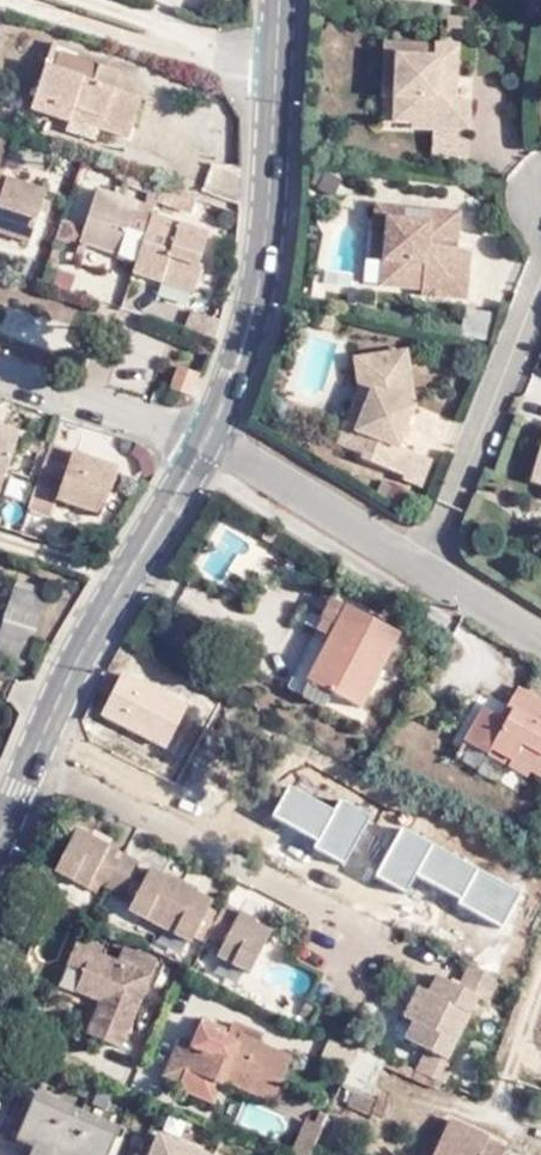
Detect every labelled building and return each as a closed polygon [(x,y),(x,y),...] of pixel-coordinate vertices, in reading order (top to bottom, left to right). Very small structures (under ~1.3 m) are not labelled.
[(81,97),(139,116),(148,87),(119,79),(109,75),(114,59),(55,41),(36,102),(74,114),(76,109),(81,97)] [(439,52),(438,42),(384,41),(384,96),(394,96),(395,52),(439,52)] [(459,43),(438,42),(439,52),(395,52),(394,96),(395,120),(411,121),(412,127),(469,126),(469,99),(459,99),(459,43)] [(135,128),(139,116),(81,97),(76,109),(135,128)] [(4,142),(8,128),(1,126),(0,128),(0,141),(4,142)] [(2,147),(0,152),(0,153),(9,156),(16,130),(8,128),(4,142),(2,147)] [(37,233),(53,183),(19,173),(0,167),(0,223),(37,233)] [(153,187),(150,197),(160,200),(161,197),(167,179),(134,169),(131,180),(153,187)] [(202,191),(167,179),(161,197),(196,208),(202,191)] [(157,208),(160,200),(150,197),(103,181),(90,221),(86,233),(142,251),(157,208)] [(428,220),(429,208),(374,205),(371,254),(384,254),(386,217),(428,220)] [(142,251),(138,264),(200,284),(209,256),(205,255),(213,226),(157,208),(142,251)] [(458,210),(429,208),(428,220),(386,217),(384,254),(382,283),(424,285),(423,293),(467,296),(469,247),(442,246),(442,237),(457,237),(458,210)] [(83,241),(86,233),(90,221),(87,219),(67,213),(60,233),(83,241)] [(70,290),(76,273),(53,265),(47,283),(70,290)] [(88,267),(82,289),(123,300),(129,278),(88,267)] [(187,323),(220,334),(226,314),(196,304),(187,323)] [(461,334),(486,339),(491,313),(465,308),(461,334)] [(113,378),(147,393),(165,352),(131,337),(113,378)] [(409,349),(371,355),(376,383),(358,428),(346,424),(339,440),(368,453),(366,457),(408,475),(417,452),(402,444),(416,406),(409,349)] [(376,383),(371,355),(359,356),(362,381),(346,424),(358,428),(376,383)] [(175,382),(197,388),(206,367),(183,358),(175,382)] [(10,467),(22,425),(4,420),(2,424),(0,424),(0,465),(10,467)] [(45,470),(56,436),(31,427),(26,441),(40,446),(35,465),(45,470)] [(45,470),(43,475),(65,483),(62,490),(96,504),(103,503),(108,501),(124,458),(96,448),(92,454),(83,451),(86,446),(56,436),(45,470)] [(10,467),(0,465),(0,480),(6,482),(10,467)] [(26,501),(32,484),(10,476),(4,494),(26,501)] [(281,530),(267,522),(261,529),(274,539),(281,530)] [(14,578),(0,621),(0,653),(25,661),(48,590),(14,578)] [(305,674),(329,685),(362,703),(400,627),(331,591),(316,623),(328,629),(305,674)] [(321,700),(329,685),(305,674),(328,629),(316,623),(285,680),(321,700)] [(190,704),(127,671),(105,710),(169,744),(190,704)] [(527,774),(540,783),(540,710),(508,690),(498,705),(507,711),(499,724),(489,718),(475,709),(455,740),(511,774),(516,767),(527,774)] [(507,711),(498,705),(489,718),(499,724),(507,711)] [(522,780),(527,774),(516,767),(511,774),(522,780)] [(141,859),(111,844),(94,836),(76,828),(57,868),(88,883),(92,876),(101,880),(124,893),(129,886),(137,871),(141,859)] [(94,836),(111,844),(114,836),(97,828),(94,836)] [(152,866),(147,876),(139,893),(131,906),(194,939),(203,920),(211,905),(215,897),(199,889),(201,885),(172,870),(169,875),(152,866)] [(147,876),(137,871),(129,886),(139,893),(147,876)] [(92,876),(88,883),(97,888),(101,880),(92,876)] [(228,900),(223,910),(215,926),(211,934),(223,940),(217,951),(253,969),(276,929),(255,918),(258,915),(228,900)] [(223,910),(211,905),(203,920),(215,926),(223,910)] [(106,999),(90,1033),(126,1047),(155,974),(154,974),(160,960),(125,945),(120,959),(80,943),(71,963),(87,971),(80,988),(106,999)] [(429,1043),(418,1063),(453,1078),(462,1056),(453,1050),(482,997),(490,1001),(504,974),(470,958),(460,982),(438,972),(430,986),(419,982),(406,1010),(414,1015),(406,1032),(429,1043)] [(63,981),(80,988),(87,971),(71,963),(63,981)] [(325,1006),(310,997),(305,1007),(318,1016),(325,1006)] [(192,1044),(178,1039),(164,1073),(182,1080),(179,1085),(214,1100),(223,1078),(273,1099),(292,1053),(260,1039),(264,1030),(235,1018),(228,1034),(201,1022),(192,1044)] [(418,1063),(361,1039),(343,1081),(372,1094),(387,1063),(414,1074),(418,1063)] [(32,1099),(118,1135),(124,1124),(38,1086),(32,1099)] [(349,1089),(343,1108),(382,1120),(388,1102),(349,1089)] [(118,1135),(32,1099),(17,1138),(34,1146),(28,1154),(110,1154),(118,1135)] [(303,1154),(310,1154),(324,1122),(306,1115),(290,1149),(303,1154)] [(512,1145),(456,1120),(440,1154),(509,1154),(512,1145)] [(159,1132),(149,1154),(213,1154),(159,1132)]
